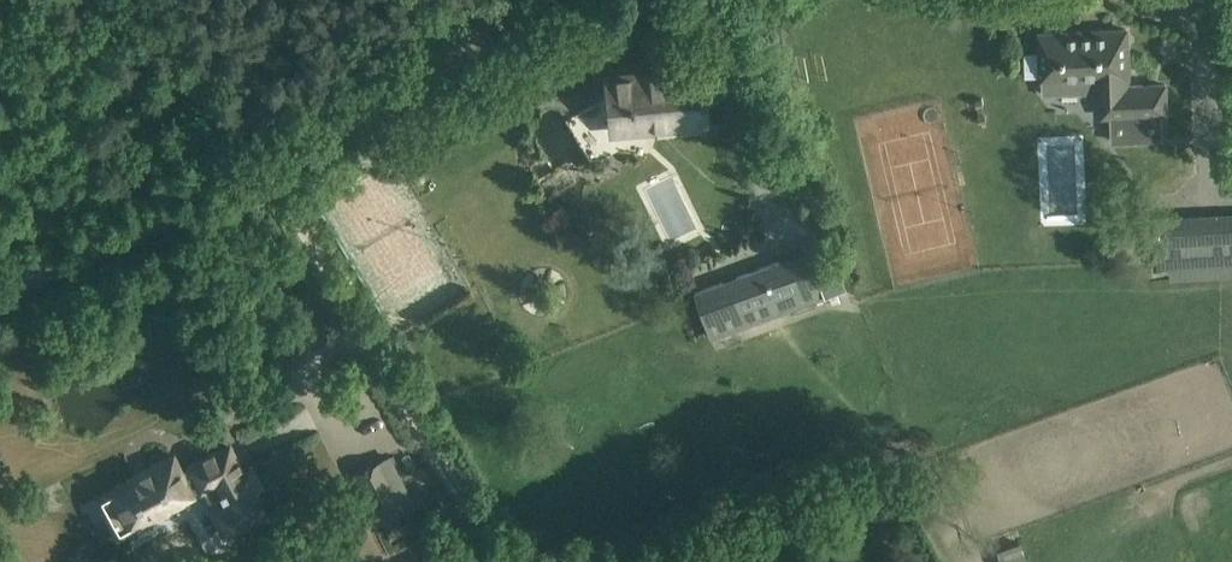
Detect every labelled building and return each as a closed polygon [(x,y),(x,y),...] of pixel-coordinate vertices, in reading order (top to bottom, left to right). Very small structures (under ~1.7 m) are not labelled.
[(1029,51),(1025,57),(1025,69),(1029,75),(1042,74),(1042,79),(1081,77),(1093,85),(1103,85),(1104,115),(1110,115),(1111,140),(1161,138),(1160,113),(1166,112),(1166,109),(1165,85),(1127,86),(1127,75),(1129,75),(1127,30),(1101,31),(1101,35),(1083,36),(1083,31),(1040,33),(1041,50),(1029,51)] [(664,83),(663,72),(606,78),(611,133),(706,124),(702,79),(664,83)] [(1155,216),(1155,226),(1146,226),(1147,243),(1156,243),(1157,268),(1169,267),(1170,279),(1231,276),(1231,212),(1155,216)] [(825,296),(808,249),(693,291),(710,338),(825,296)] [(239,471),(227,446),(190,465),(193,472),(181,478),(169,455),(146,467),(148,470),(102,493),(120,528),(150,513),(152,517),(178,504),(176,500),(201,487),(223,532),(262,513),(250,488),(257,484),(248,466),(239,471)] [(355,471),(380,521),(415,503),(391,453),(355,471)] [(1023,540),(997,547),(1001,561),(1029,561),(1023,540)]
